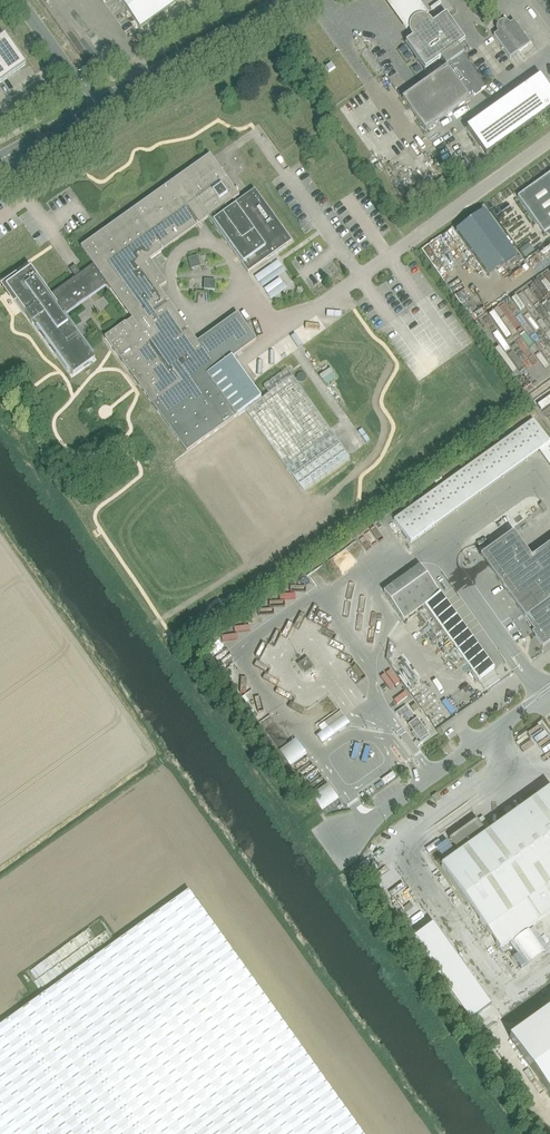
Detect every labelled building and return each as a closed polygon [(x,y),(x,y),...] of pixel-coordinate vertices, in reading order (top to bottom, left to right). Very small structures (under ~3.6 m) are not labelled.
[(179,0),(120,0),(140,28),(179,0)] [(411,33),(433,17),(421,0),(388,0),(411,33)] [(457,46),(464,41),(445,14),(436,22),(416,36),(406,43),(425,69),(440,58),(445,55),(457,47),(457,46)] [(510,57),(530,43),(514,20),(510,23),(507,20),(503,20),(499,21),(497,24),(496,28),(498,31),(498,32),(494,34),(510,57)] [(25,68),(0,32),(0,86),(25,68)] [(469,100),(466,96),(472,93),(474,96),(486,87),(457,47),(445,55),(440,58),(447,68),(403,99),(425,130),(469,100)] [(467,127),(486,155),(549,110),(549,90),(540,76),(467,127)] [(30,268),(5,287),(54,354),(57,352),(73,375),(95,359),(63,315),(107,283),(137,325),(131,330),(125,322),(104,337),(185,451),(174,459),(251,569),(322,519),(302,491),(349,459),(287,370),(262,386),(267,393),(260,399),(232,357),(256,340),(237,313),(197,342),(159,288),(166,283),(150,259),(208,217),(248,273),(291,242),(254,190),(227,210),(224,206),(239,196),(210,155),(81,247),(93,264),(80,273),(75,266),(70,270),(75,277),(50,295),(30,268)] [(517,197),(544,235),(549,231),(549,174),(517,197)] [(483,210),(455,231),(489,277),(517,256),(483,210)] [(542,423),(391,518),(408,545),(548,457),(549,460),(549,436),(542,423)] [(531,558),(513,533),(480,556),(534,630),(532,632),(542,647),(549,641),(549,640),(549,639),(549,638),(549,544),(531,558)] [(494,670),(440,594),(419,566),(383,592),(403,619),(424,604),(485,690),(500,680),(493,671),(494,670)] [(415,704),(410,708),(414,712),(418,709),(415,704)] [(396,713),(399,718),(409,711),(406,706),(396,713)] [(429,735),(417,718),(408,725),(415,735),(414,736),(419,743),(427,738),(426,737),(429,735)] [(295,766),(309,755),(297,741),(284,752),(295,766)] [(454,858),(441,867),(487,931),(523,905),(536,923),(549,913),(549,789),(486,835),(484,832),(485,832),(476,820),(449,839),(456,849),(450,853),(454,858)] [(316,797),(320,811),(340,805),(335,791),(316,797)] [(436,794),(432,797),(436,804),(441,800),(436,794)] [(0,1025),(0,1133),(362,1133),(188,891),(0,1025)] [(549,1095),(549,1009),(509,1038),(549,1095)]
